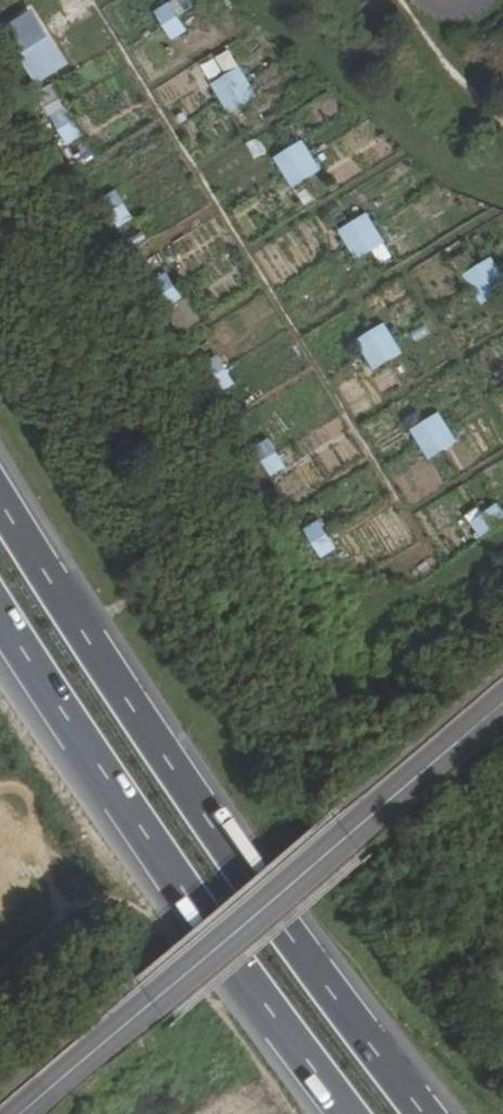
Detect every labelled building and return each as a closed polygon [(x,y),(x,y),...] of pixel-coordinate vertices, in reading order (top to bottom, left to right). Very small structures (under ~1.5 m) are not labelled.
[(169,6),(154,15),(172,44),(187,35),(169,6)] [(0,33),(31,89),(64,71),(33,14),(0,33)] [(240,68),(210,86),(227,116),(258,99),(240,68)] [(43,107),(60,100),(53,84),(36,91),(43,107)] [(47,115),(64,146),(79,137),(62,106),(47,115)] [(322,173),(303,144),(274,162),(292,192),(322,173)] [(114,192),(99,201),(117,231),(132,222),(114,192)] [(368,217),(339,235),(357,265),(386,247),(368,217)] [(464,281),(482,311),(502,298),(502,278),(493,262),(464,281)] [(164,274),(149,283),(167,313),(182,304),(164,274)] [(404,359),(386,329),(356,346),(375,377),(404,359)] [(216,358),(201,367),(218,397),(234,388),(216,358)] [(458,448),(440,418),(410,436),(428,466),(458,448)] [(266,441),(251,450),(269,480),(284,471),(266,441)] [(468,526),(478,540),(502,523),(502,516),(496,506),(468,526)] [(317,525),(302,534),(320,563),(335,554),(317,525)]
